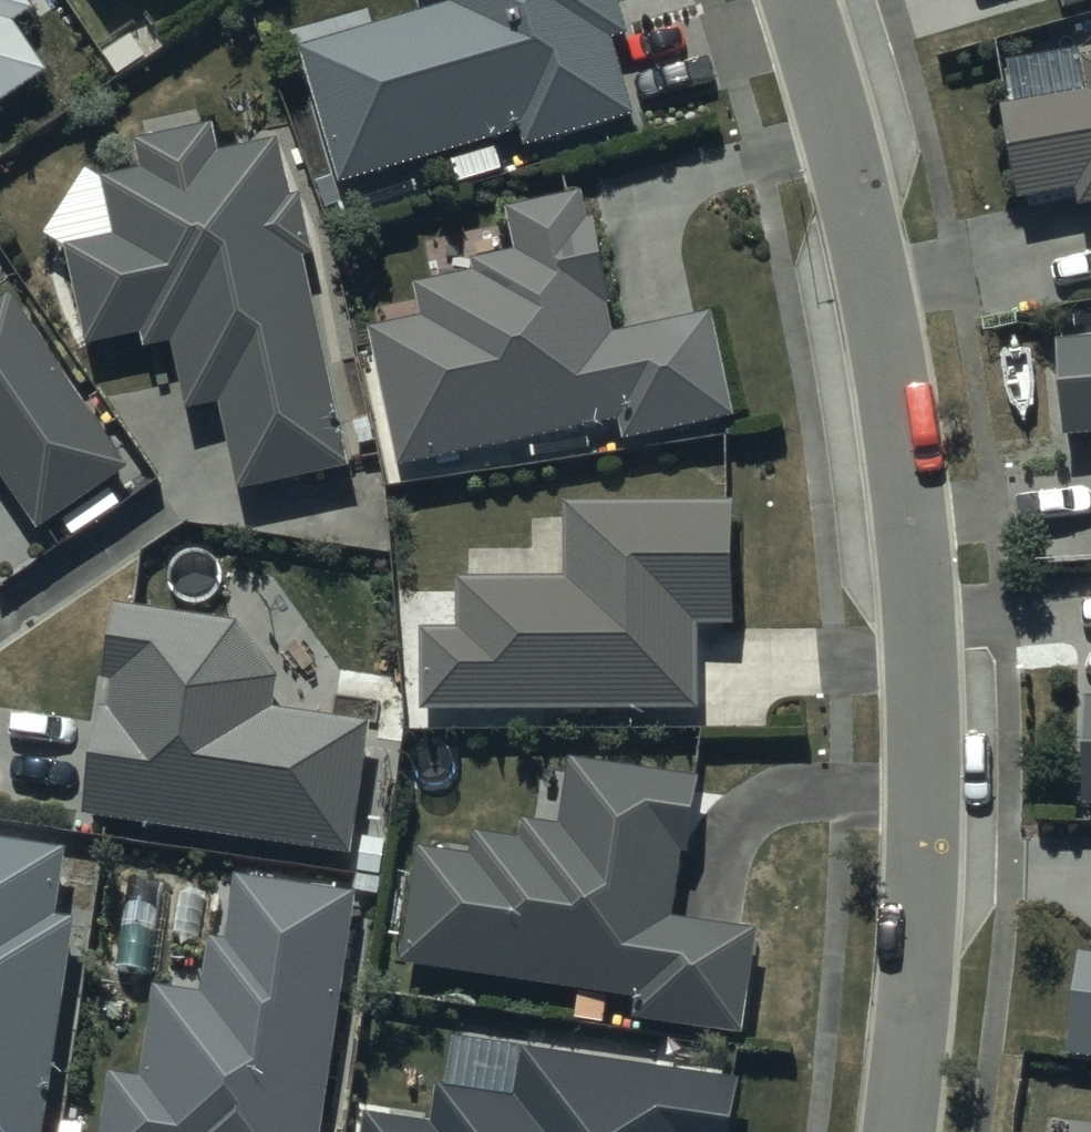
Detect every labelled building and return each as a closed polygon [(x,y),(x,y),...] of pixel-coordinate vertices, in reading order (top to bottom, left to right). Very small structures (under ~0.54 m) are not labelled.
[(49,76),(16,27),(35,14),(26,0),(0,0),(0,109),(49,76)] [(303,46),(344,184),(520,132),(527,152),(634,120),(610,41),(632,34),(622,0),(451,0),(451,2),(303,46)] [(1062,10),(1090,1),(1090,0),(1059,0),(1062,10)] [(1005,108),(1023,204),(1078,194),(1081,212),(1090,210),(1090,57),(1083,58),(1089,92),(1005,108)] [(115,237),(65,247),(85,347),(142,336),(146,354),(176,348),(189,411),(225,403),(243,492),(352,469),(308,257),(316,255),(305,201),(295,203),(282,142),(222,155),(216,124),(143,139),(149,166),(103,176),(115,237)] [(417,320),(370,332),(402,473),(623,423),(627,443),(736,418),(714,321),(618,343),(609,304),(615,303),(590,195),(508,214),(516,252),(475,262),(477,272),(410,288),(417,320)] [(42,535),(60,522),(72,539),(123,504),(111,486),(135,470),(18,296),(0,309),(0,472),(42,535)] [(1060,344),(1068,439),(1090,438),(1090,342),(1060,344)] [(424,625),(424,710),(695,708),(694,627),(742,626),(742,502),(562,503),(562,582),(463,583),(464,625),(424,625)] [(102,709),(85,819),(349,858),(369,727),(275,713),(280,682),(240,627),(118,608),(106,682),(111,683),(107,710),(102,709)] [(476,851),(419,843),(404,965),(640,999),(637,1023),(744,1039),(759,931),(674,919),(683,856),(698,858),(709,777),(571,757),(562,825),(520,819),(516,845),(477,840),(476,851)] [(0,842),(0,1131),(47,1131),(81,925),(57,921),(68,853),(0,842)] [(353,894),(238,877),(229,945),(210,943),(202,996),(155,989),(142,1074),(113,1070),(104,1131),(318,1131),(353,894)] [(1083,957),(1072,1061),(1090,1063),(1090,958),(1083,957)] [(368,1115),(365,1131),(739,1131),(747,1082),(526,1049),(519,1096),(441,1085),(435,1125),(368,1115)]
